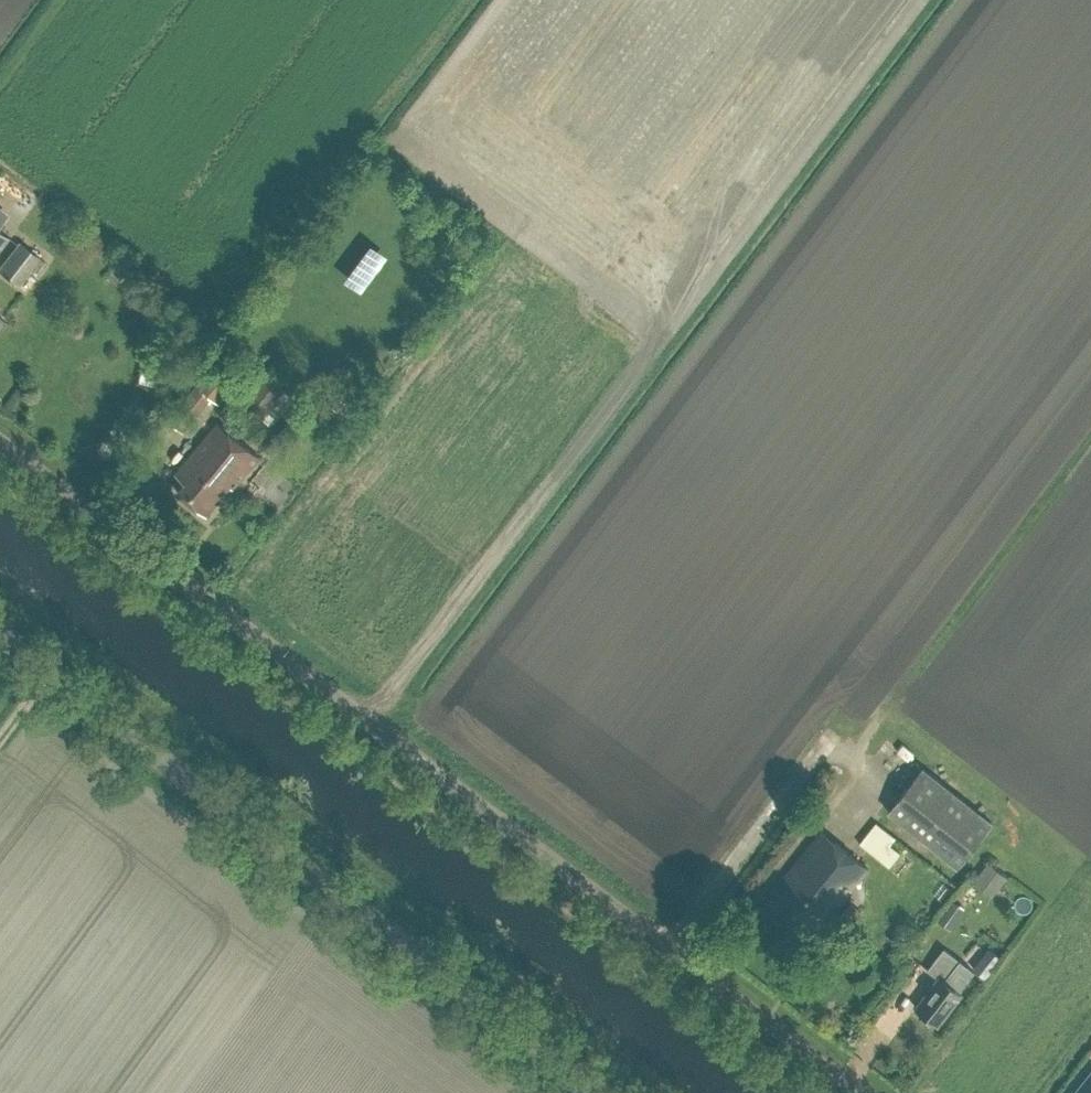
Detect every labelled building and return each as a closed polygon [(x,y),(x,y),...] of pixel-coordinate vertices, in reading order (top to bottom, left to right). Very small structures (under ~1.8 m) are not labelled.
[(6,236),(19,217),(46,239),(64,249),(76,231),(60,221),(33,200),(4,179),(3,179),(0,177),(0,244),(6,236)] [(26,290),(51,258),(42,250),(38,255),(19,240),(0,265),(0,271),(26,290)] [(243,374),(221,356),(169,421),(184,433),(212,398),(219,404),(243,374)] [(244,405),(265,421),(287,392),(266,376),(244,405)] [(186,480),(178,491),(206,514),(230,484),(233,487),(259,456),(217,422),(176,472),(186,480)] [(886,810),(958,866),(994,820),(922,764),(886,810)] [(866,838),(894,860),(910,840),(882,817),(866,838)] [(766,898),(807,932),(824,911),(830,916),(869,867),(821,829),(766,898)] [(975,879),(967,895),(980,902),(988,886),(975,879)] [(928,968),(939,977),(916,1006),(938,1023),(962,993),(959,991),(974,970),(944,947),(928,968)] [(1074,1092),(1090,1092),(1090,1071),(1074,1092)]
